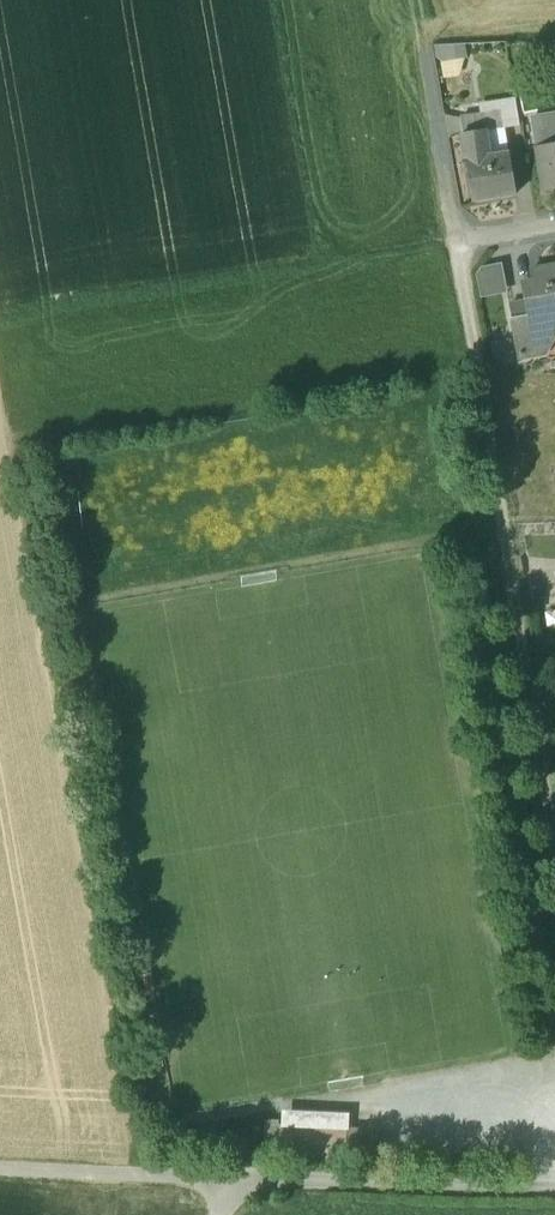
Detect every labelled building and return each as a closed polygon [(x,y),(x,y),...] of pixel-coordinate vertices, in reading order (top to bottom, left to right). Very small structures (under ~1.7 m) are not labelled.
[(463,44),(441,45),(443,59),(465,56),(463,44)] [(515,99),(479,105),(481,115),(502,111),(504,127),(519,125),(515,99)] [(481,115),(459,118),(462,133),(484,130),(484,131),(504,128),(504,127),(502,111),(481,115)] [(533,118),(537,147),(554,144),(554,114),(533,118)] [(504,128),(484,131),(488,155),(508,152),(504,128)] [(508,152),(488,155),(484,131),(484,130),(462,133),(466,158),(466,159),(473,202),(516,195),(509,152),(508,152)] [(537,147),(544,190),(554,188),(554,144),(537,147)] [(501,264),(482,268),(477,275),(481,296),(507,291),(501,264)] [(530,270),(532,281),(522,283),(525,301),(530,330),(542,328),(554,325),(554,266),(530,270)] [(525,301),(510,304),(515,333),(530,330),(525,301)] [(530,330),(515,333),(519,357),(546,352),(542,328),(530,330)] [(505,340),(490,343),(495,367),(514,364),(512,352),(507,352),(505,340)] [(347,1128),(279,1125),(278,1157),(345,1159),(347,1128)]
